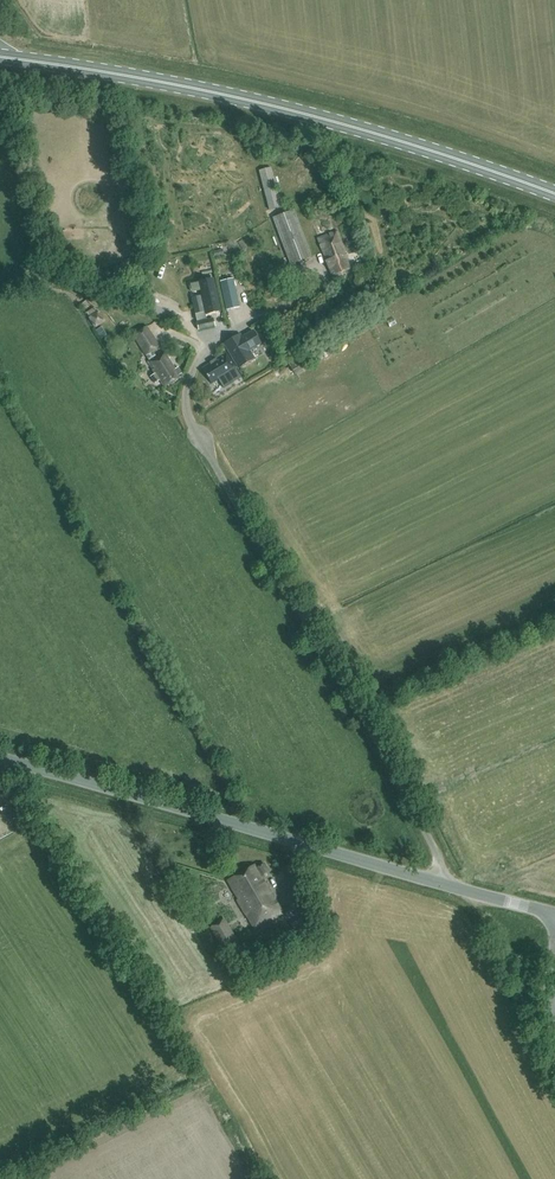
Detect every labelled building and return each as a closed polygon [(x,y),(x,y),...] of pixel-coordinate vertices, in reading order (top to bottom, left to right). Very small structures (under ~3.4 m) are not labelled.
[(259,170),(269,208),(280,205),(270,167),(259,170)] [(311,256),(293,209),(273,217),(290,263),(311,256)] [(335,230),(317,237),(326,259),(333,275),(350,268),(346,258),(347,258),(335,230)] [(352,244),(353,252),(362,250),(360,242),(352,244)] [(214,272),(201,274),(209,312),(222,309),(214,272)] [(296,288),(309,283),(306,276),(293,281),(296,288)] [(233,279),(220,281),(226,309),(239,306),(233,279)] [(198,330),(215,326),(213,318),(196,322),(198,330)] [(164,386),(180,376),(164,350),(156,355),(152,350),(159,345),(147,325),(134,334),(150,359),(148,360),(156,373),(150,377),(154,383),(160,379),(164,386)] [(254,330),(242,336),(240,333),(224,342),(238,367),(254,358),(250,350),(261,343),(254,330)] [(210,363),(202,368),(211,383),(218,379),(223,388),(240,377),(235,369),(236,369),(231,361),(226,352),(216,359),(216,358),(209,362),(210,363)] [(304,359),(290,366),(295,374),(308,367),(304,359)] [(254,864),(227,880),(238,898),(237,899),(254,930),(282,914),(262,877),(269,873),(264,864),(256,868),(254,864)] [(238,942),(224,918),(210,926),(224,950),(238,942)]
